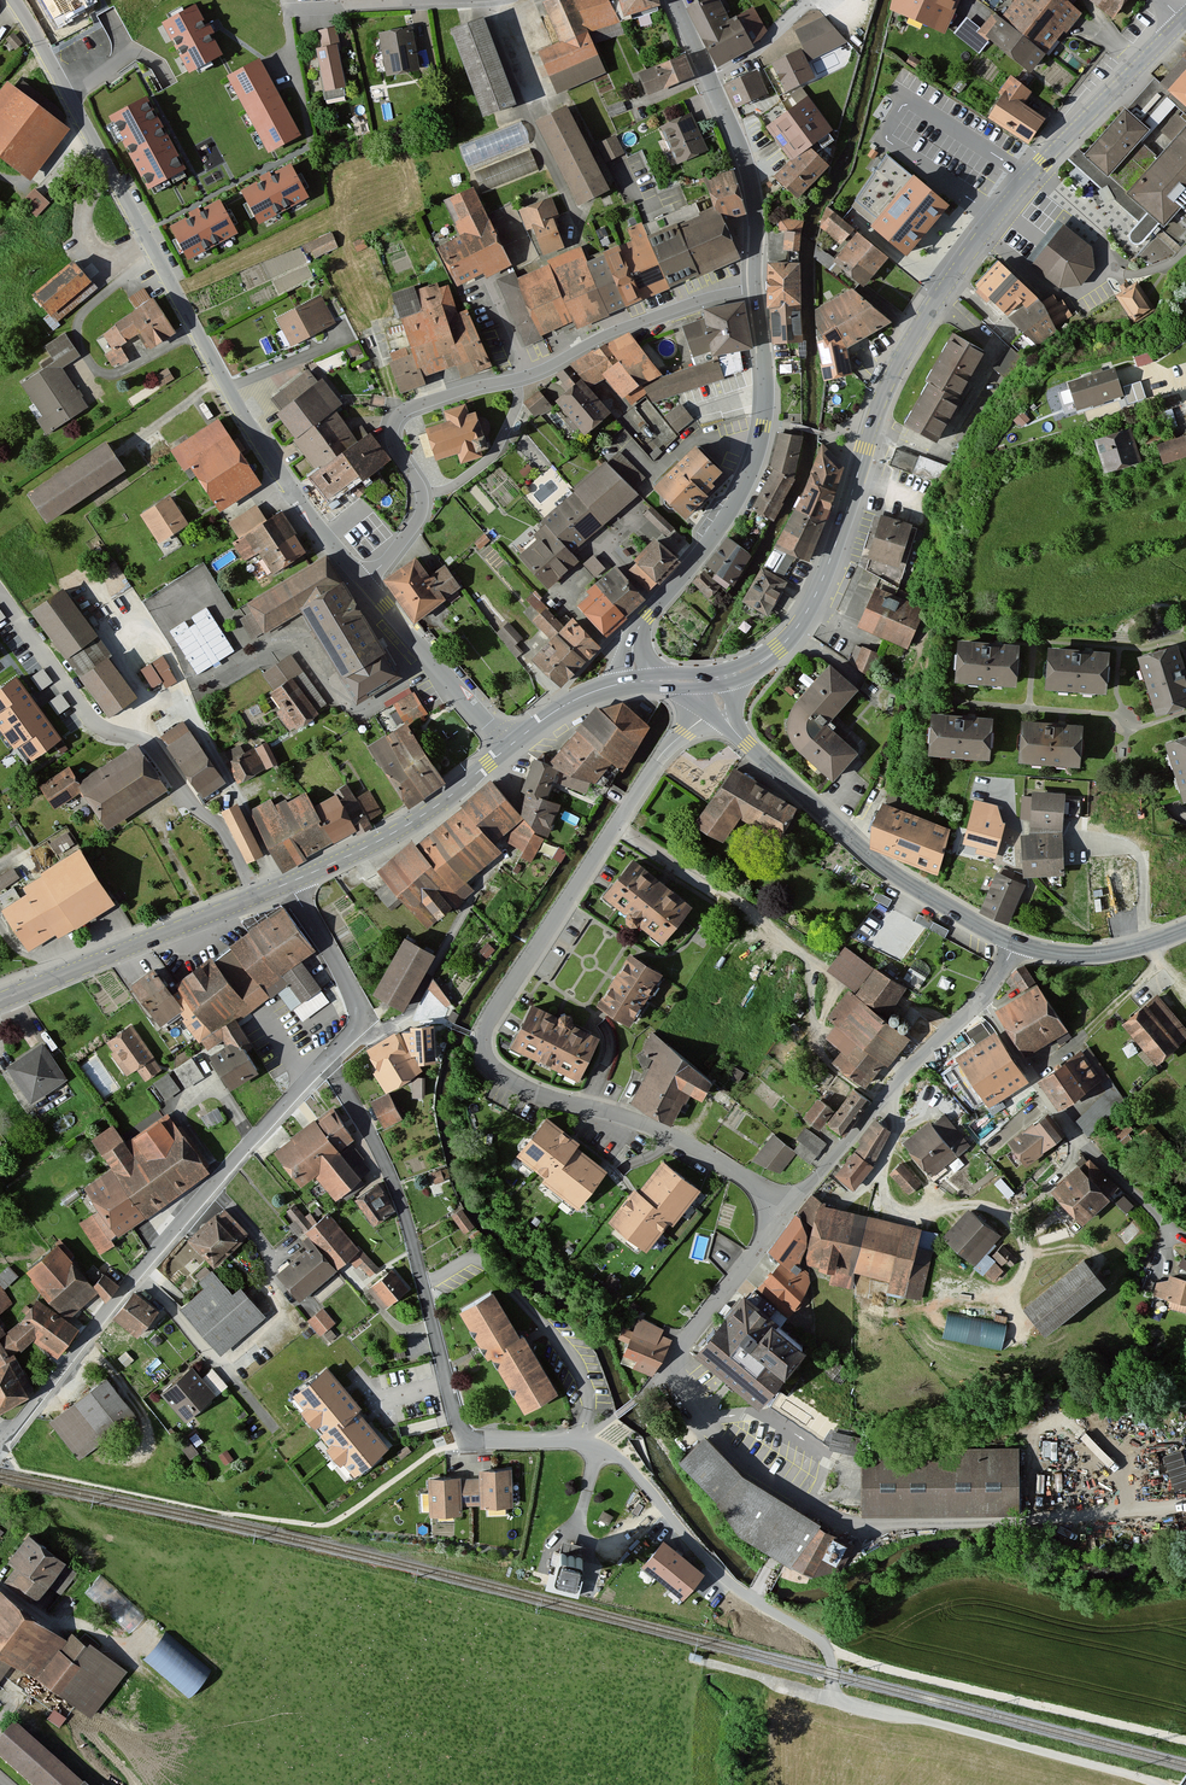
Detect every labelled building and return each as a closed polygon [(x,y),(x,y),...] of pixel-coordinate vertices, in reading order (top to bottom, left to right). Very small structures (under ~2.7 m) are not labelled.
[(53,25),(97,2),(96,0),(38,0),(53,25)] [(546,3),(563,41),(543,50),(562,93),(609,73),(590,32),(578,0),(554,0),(546,3)] [(590,32),(617,23),(609,0),(578,0),(590,32)] [(626,20),(661,11),(658,0),(620,0),(626,20)] [(689,7),(717,68),(754,48),(752,44),(768,31),(755,7),(735,18),(725,0),(705,0),(689,7)] [(890,12),(949,38),(963,0),(893,0),(890,12)] [(1065,0),(1015,0),(1001,18),(1050,57),(1083,14),(1074,7),(1065,0)] [(1111,16),(1125,0),(1093,0),(1111,16)] [(207,31),(195,9),(162,27),(189,76),(222,59),(207,31)] [(1050,57),(1001,18),(996,14),(982,33),(1035,75),(1050,57)] [(825,18),(795,33),(804,51),(773,66),(787,95),(816,81),(807,63),(848,44),(825,18)] [(515,109),(485,25),(453,36),(483,121),(515,109)] [(333,29),(317,32),(320,46),(315,47),(323,88),(345,84),(333,29)] [(412,30),(380,35),(387,77),(419,72),(412,30)] [(685,53),(638,73),(647,95),(694,76),(685,53)] [(1162,82),(1185,102),(1185,54),(1162,82)] [(301,138),(259,63),(227,80),(269,156),(301,138)] [(760,70),(726,83),(735,108),(770,94),(760,70)] [(1084,154),(1151,215),(1163,225),(1185,201),(1185,102),(1162,82),(1153,75),(1084,154)] [(1015,77),(1005,92),(1025,106),(1035,90),(1015,77)] [(7,86),(0,96),(0,162),(30,184),(69,131),(7,86)] [(1030,147),(1048,120),(1025,106),(1005,92),(988,119),(1030,147)] [(833,133),(808,99),(765,127),(791,162),(775,179),(796,203),(827,168),(809,151),(833,133)] [(187,176),(145,100),(114,117),(155,193),(187,176)] [(571,102),(538,118),(580,204),(612,188),(571,102)] [(697,114),(665,127),(681,164),(712,150),(697,114)] [(526,123),(463,147),(471,168),(534,144),(526,123)] [(597,141),(607,160),(626,151),(616,131),(597,141)] [(533,150),(476,172),(485,194),(542,172),(533,150)] [(886,154),(880,164),(899,174),(904,164),(886,154)] [(308,201),(290,168),(241,195),(259,228),(308,201)] [(709,176),(717,206),(721,220),(745,212),(733,170),(709,176)] [(947,206),(916,181),(874,233),(905,258),(947,206)] [(476,186),(446,201),(464,236),(441,247),(459,285),(486,273),(489,280),(516,267),(476,186)] [(49,205),(35,191),(23,203),(36,217),(49,205)] [(555,197),(521,210),(529,231),(537,229),(547,257),(569,249),(558,220),(563,218),(555,197)] [(238,236),(220,204),(171,230),(189,263),(238,236)] [(717,206),(650,234),(671,284),(737,256),(721,220),(717,206)] [(856,230),(830,211),(818,227),(845,246),(856,230)] [(1163,225),(1151,215),(1132,235),(1132,240),(1133,244),(1141,248),(1163,225)] [(801,248),(803,217),(783,216),(782,247),(801,248)] [(636,242),(590,259),(611,315),(675,292),(671,284),(650,234),(648,222),(631,229),(636,242)] [(1065,225),(1032,264),(1059,287),(1080,284),(1093,267),(1091,246),(1065,225)] [(330,233),(300,246),(304,255),(313,251),(316,258),(337,249),(330,233)] [(889,259),(858,234),(836,263),(867,288),(889,259)] [(551,262),(553,266),(576,323),(579,330),(613,317),(611,315),(590,259),(585,248),(551,262)] [(1041,305),(997,263),(975,290),(1010,322),(1040,347),(1077,317),(1065,300),(1061,305),(1056,297),(1041,305)] [(553,266),(521,279),(545,336),(576,323),(553,266)] [(57,323),(95,291),(75,267),(34,300),(48,317),(44,320),(53,331),(59,326),(57,323)] [(418,285),(394,294),(416,355),(395,362),(406,392),(427,384),(423,375),(460,362),(465,377),(492,367),(472,309),(463,312),(453,283),(442,288),(440,283),(420,290),(418,285)] [(1125,293),(1119,298),(1137,325),(1158,311),(1140,284),(1133,288),(1129,283),(1122,288),(1125,293)] [(143,285),(125,297),(133,308),(98,331),(110,350),(104,354),(115,370),(127,362),(115,344),(137,330),(151,350),(176,333),(143,285)] [(896,321),(855,288),(820,307),(832,377),(856,372),(851,348),(896,321)] [(322,294),(277,318),(292,346),(337,322),(322,294)] [(707,309),(709,318),(716,356),(752,349),(744,301),(707,309)] [(709,318),(686,326),(700,366),(717,361),(716,356),(709,318)] [(51,363),(20,383),(42,418),(37,421),(46,435),(90,407),(65,368),(82,357),(65,330),(40,346),(51,363)] [(993,351),(959,331),(908,422),(942,442),(993,351)] [(635,335),(611,345),(623,362),(642,385),(643,386),(667,375),(635,335)] [(623,362),(611,345),(574,364),(594,388),(610,380),(606,375),(623,362)] [(1006,375),(1022,357),(1010,346),(994,363),(1006,375)] [(667,375),(643,386),(649,394),(657,405),(729,380),(722,360),(717,361),(700,366),(667,375)] [(642,385),(623,362),(606,375),(610,380),(626,400),(630,398),(635,405),(649,394),(642,385)] [(607,412),(572,368),(561,377),(574,393),(561,404),(583,431),(607,412)] [(308,369),(271,399),(279,408),(273,413),(291,438),(331,409),(337,404),(308,369)] [(1113,369),(1066,382),(1073,411),(1121,397),(1113,369)] [(1140,379),(1127,384),(1132,399),(1146,394),(1140,379)] [(541,387),(524,399),(537,416),(554,404),(541,387)] [(678,430),(694,416),(680,400),(664,414),(678,430)] [(488,426),(478,416),(469,419),(465,407),(446,413),(450,425),(428,431),(436,456),(458,450),(461,461),(480,455),(478,448),(487,446),(488,426)] [(355,441),(331,409),(291,438),(316,472),(355,441)] [(219,415),(165,449),(179,472),(189,466),(217,511),(262,482),(219,415)] [(1143,437),(1147,451),(1157,448),(1163,466),(1185,459),(1185,438),(1185,436),(1175,440),(1172,429),(1143,437)] [(355,441),(316,472),(311,476),(329,499),(348,484),(359,498),(371,489),(364,480),(388,460),(367,432),(355,441)] [(804,437),(778,432),(770,465),(775,467),(796,476),(804,437)] [(1130,432),(1094,443),(1104,476),(1140,465),(1130,432)] [(724,466),(696,439),(654,482),(687,514),(709,491),(707,489),(715,480),(713,478),(724,466)] [(103,440),(22,493),(41,522),(122,468),(103,440)] [(844,467),(823,444),(797,511),(827,521),(844,467)] [(938,478),(944,462),(897,445),(891,462),(938,478)] [(642,496),(610,461),(577,491),(580,493),(608,526),(642,496)] [(796,476),(775,467),(752,508),(775,521),(798,478),(796,476)] [(608,526),(580,493),(546,521),(550,524),(575,554),(608,526)] [(167,498),(139,517),(159,545),(187,526),(167,498)] [(646,523),(673,553),(688,539),(654,501),(643,511),(650,519),(646,523)] [(256,505),(228,522),(239,540),(233,544),(243,562),(258,553),(271,574),(305,553),(279,510),(264,519),(256,505)] [(827,521),(797,511),(777,547),(811,562),(827,521)] [(914,526),(883,516),(869,558),(900,568),(914,526)] [(575,554),(550,524),(537,536),(542,541),(525,556),(553,588),(582,563),(575,554)] [(755,555),(727,536),(706,565),(734,585),(755,555)] [(679,561),(655,538),(633,561),(658,585),(679,561)] [(594,552),(584,560),(594,571),(603,563),(594,552)] [(358,701),(398,677),(326,557),(249,603),(268,634),(304,612),(358,701)] [(421,560),(387,582),(416,625),(450,603),(421,560)] [(788,581),(762,567),(743,603),(769,617),(788,581)] [(646,599),(620,569),(600,586),(627,617),(646,599)] [(927,607),(879,585),(860,628),(908,649),(927,607)] [(63,586),(32,608),(68,657),(99,634),(63,586)] [(605,637),(627,617),(600,586),(585,599),(586,603),(580,608),(605,637)] [(170,627),(198,671),(236,648),(208,603),(188,615),(189,615),(170,627)] [(556,636),(584,663),(599,646),(572,618),(564,627),(546,609),(533,621),(552,640),(556,636)] [(508,621),(496,631),(516,657),(523,650),(516,642),(522,637),(508,621)] [(584,663),(556,636),(552,640),(534,660),(561,686),(584,663)] [(858,641),(849,660),(869,670),(878,650),(858,641)] [(1018,648),(958,643),(956,674),(1016,679),(1018,648)] [(1138,655),(1155,709),(1185,699),(1185,679),(1175,644),(1138,655)] [(1105,688),(1108,652),(1048,648),(1046,684),(1105,688)] [(107,654),(79,674),(110,715),(138,695),(107,654)] [(177,680),(162,655),(142,667),(152,685),(162,680),(166,686),(177,680)] [(274,690),(266,695),(289,731),(324,708),(291,658),(264,675),(274,690)] [(41,687),(53,678),(44,665),(32,674),(41,687)] [(858,691),(831,665),(792,707),(786,723),(790,741),(799,754),(832,785),(860,755),(827,724),(858,691)] [(17,672),(0,684),(0,723),(1,725),(0,726),(0,734),(9,747),(14,744),(25,761),(61,735),(17,672)] [(58,711),(70,703),(61,690),(50,698),(58,711)] [(412,693),(393,705),(405,725),(424,714),(412,693)] [(598,709),(576,732),(610,761),(622,771),(650,729),(624,704),(601,711),(598,709)] [(991,717),(936,713),(933,752),(989,756),(991,717)] [(1081,724),(1022,720),(1019,760),(1078,764),(1081,724)] [(405,725),(368,747),(404,806),(441,784),(405,725)] [(191,728),(170,743),(204,794),(226,779),(191,728)] [(564,766),(591,777),(596,779),(610,761),(576,732),(549,760),(558,764),(564,766)] [(1167,739),(1183,794),(1185,793),(1185,733),(1167,739)] [(70,762),(41,781),(57,805),(83,789),(107,825),(168,785),(138,740),(81,778),(70,762)] [(266,743),(229,760),(239,781),(276,764),(266,743)] [(529,788),(546,795),(558,764),(549,760),(534,754),(521,785),(529,788)] [(797,804),(733,764),(697,820),(724,838),(740,813),(777,837),(797,804)] [(585,790),(591,777),(564,766),(558,779),(585,790)] [(520,811),(490,777),(462,802),(462,803),(495,841),(514,824),(524,816),(520,811)] [(348,781),(335,788),(336,790),(356,827),(359,832),(372,824),(369,818),(357,797),(348,781)] [(287,798),(286,796),(275,802),(304,855),(334,839),(319,811),(306,788),(287,798)] [(548,833),(561,803),(546,795),(529,788),(520,811),(524,816),(514,824),(506,838),(524,847),(520,853),(531,861),(544,837),(534,830),(536,828),(548,833)] [(889,789),(887,798),(904,804),(907,795),(889,789)] [(317,801),(322,809),(319,811),(334,839),(356,827),(336,790),(317,801)] [(382,811),(370,790),(357,797),(369,818),(382,811)] [(1065,794),(1034,792),(1031,827),(1062,830),(1065,794)] [(283,869),(305,857),(304,855),(275,802),(272,796),(250,807),(283,869)] [(239,798),(222,806),(246,859),(264,851),(239,798)] [(995,805),(976,800),(965,839),(995,847),(1002,822),(995,805)] [(951,827),(884,802),(869,842),(937,867),(951,827)] [(495,841),(462,803),(416,842),(464,897),(475,888),(467,879),(502,849),(495,841)] [(1063,833),(1026,835),(1029,877),(1066,875),(1063,833)] [(464,897),(416,842),(411,837),(376,867),(426,925),(452,903),(454,905),(464,897)] [(81,845),(41,870),(44,873),(76,925),(83,921),(116,900),(81,845)] [(692,901),(633,857),(604,895),(663,939),(692,901)] [(13,867),(0,876),(0,888),(0,889),(19,876),(13,867)] [(1029,885),(999,872),(982,913),(1011,926),(1029,885)] [(44,873),(29,882),(24,875),(0,891),(0,903),(29,948),(56,931),(59,936),(76,925),(44,873)] [(385,882),(376,887),(386,901),(394,896),(385,882)] [(316,952),(284,906),(251,931),(284,975),(316,952)] [(261,992),(284,975),(251,931),(231,946),(240,959),(261,992)] [(436,949),(404,931),(372,990),(404,1007),(436,949)] [(495,948),(488,942),(480,951),(487,957),(495,948)] [(240,959),(231,946),(175,982),(179,989),(172,994),(184,1011),(200,1037),(236,1016),(265,999),(261,992),(240,959)] [(875,969),(845,949),(828,974),(851,993),(855,996),(875,969)] [(664,973),(630,952),(598,1005),(632,1026),(664,973)] [(184,1011),(172,994),(155,968),(134,982),(163,1026),(184,1011)] [(906,991),(875,969),(855,996),(885,1020),(906,991)] [(451,1002),(433,976),(429,987),(446,1005),(451,1002)] [(1040,987),(999,1012),(1027,1059),(1068,1034),(1040,987)] [(320,990),(295,1010),(304,1022),(330,1002),(320,990)] [(855,996),(851,993),(830,1020),(837,1027),(887,1065),(891,1069),(913,1042),(885,1020),(855,996)] [(1127,1027),(1161,1067),(1185,1043),(1185,1026),(1161,996),(1127,1027)] [(601,1034),(531,1000),(510,1043),(580,1078),(601,1034)] [(458,1013),(452,1010),(448,1019),(454,1021),(458,1013)] [(254,1046),(236,1016),(200,1037),(228,1087),(257,1071),(246,1051),(254,1046)] [(133,1023),(104,1042),(127,1075),(135,1068),(145,1083),(165,1069),(133,1023)] [(433,1024),(414,1025),(415,1050),(434,1049),(433,1024)] [(887,1065),(837,1027),(826,1041),(842,1053),(834,1064),(868,1090),(887,1065)] [(368,1050),(378,1067),(373,1070),(386,1090),(422,1068),(399,1031),(368,1050)] [(999,1036),(958,1060),(987,1110),(1028,1086),(999,1036)] [(43,1042),(8,1066),(31,1100),(66,1076),(43,1042)] [(720,1082),(650,1042),(643,1053),(656,1061),(631,1104),(674,1128),(689,1102),(704,1111),(720,1082)] [(1082,1056),(1045,1085),(1067,1113),(1104,1084),(1082,1056)] [(203,1078),(192,1059),(173,1069),(185,1089),(203,1078)] [(180,1090),(168,1073),(154,1083),(167,1100),(180,1090)] [(426,1076),(413,1075),(412,1096),(425,1096),(426,1076)] [(1121,1103),(1108,1088),(1075,1118),(1088,1133),(1121,1103)] [(384,1126),(402,1117),(389,1091),(371,1100),(384,1126)] [(869,1103),(854,1091),(827,1127),(842,1138),(869,1103)] [(833,1112),(817,1101),(802,1122),(818,1133),(833,1112)] [(223,1118),(217,1107),(202,1116),(209,1127),(223,1118)] [(330,1107),(315,1120),(353,1169),(364,1160),(353,1146),(350,1148),(347,1144),(354,1138),(330,1107)] [(208,1170),(168,1113),(127,1141),(113,1123),(92,1138),(112,1166),(85,1185),(100,1207),(80,1221),(101,1251),(114,1243),(111,1238),(208,1170)] [(945,1115),(905,1147),(932,1180),(972,1149),(945,1115)] [(1049,1115),(1009,1143),(1027,1168),(1067,1141),(1049,1115)] [(581,1146),(546,1119),(516,1159),(545,1181),(541,1186),(577,1213),(607,1174),(577,1152),(581,1146)] [(353,1169),(315,1120),(275,1151),(302,1185),(317,1173),(336,1197),(361,1178),(353,1169)] [(877,1124),(856,1155),(871,1165),(891,1134),(877,1124)] [(825,1143),(806,1131),(792,1153),(810,1166),(825,1143)] [(783,1177),(792,1153),(772,1138),(751,1165),(783,1177)] [(856,1155),(838,1178),(856,1194),(876,1170),(871,1165),(856,1155)] [(1117,1193),(1088,1161),(1051,1194),(1081,1226),(1117,1193)] [(699,1193),(662,1163),(635,1196),(671,1223),(673,1226),(699,1193)] [(922,1187),(902,1165),(891,1175),(911,1197),(922,1187)] [(447,1169),(431,1173),(434,1183),(450,1179),(447,1169)] [(378,1184),(356,1199),(373,1223),(395,1208),(378,1184)] [(671,1223),(635,1196),(632,1194),(607,1226),(646,1255),(671,1223)] [(823,1204),(812,1197),(797,1216),(817,1230),(823,1204)] [(304,1233),(313,1225),(295,1204),(287,1211),(295,1220),(289,1226),(297,1235),(302,1230),(304,1233)] [(939,1233),(823,1204),(817,1230),(808,1266),(825,1270),(823,1277),(830,1278),(829,1285),(850,1291),(854,1275),(890,1284),(887,1295),(922,1304),(939,1233)] [(248,1232),(225,1209),(219,1215),(216,1212),(188,1239),(214,1265),(248,1232)] [(461,1209),(452,1216),(465,1233),(474,1226),(461,1209)] [(1001,1239),(969,1211),(944,1239),(976,1267),(1001,1239)] [(304,1233),(308,1237),(335,1268),(358,1248),(328,1213),(313,1225),(304,1233)] [(808,1244),(789,1230),(769,1257),(781,1265),(794,1274),(798,1266),(808,1244)] [(335,1268),(308,1237),(303,1242),(307,1247),(277,1273),(300,1299),(335,1268)] [(58,1245),(28,1271),(69,1319),(99,1294),(93,1287),(58,1245)] [(1087,1264),(1026,1313),(1051,1344),(1112,1295),(1087,1264)] [(810,1279),(798,1266),(794,1274),(781,1265),(766,1286),(794,1313),(804,1304),(810,1279)] [(392,1269),(369,1289),(384,1307),(407,1287),(392,1269)] [(205,1287),(182,1308),(222,1353),(265,1315),(240,1287),(233,1293),(213,1270),(200,1281),(205,1287)] [(103,1274),(93,1287),(99,1294),(105,1301),(120,1286),(103,1274)] [(1173,1278),(1172,1286),(1156,1282),(1152,1300),(1168,1304),(1167,1310),(1185,1314),(1185,1281),(1173,1278)] [(12,1303),(0,1285),(0,1312),(12,1303)] [(790,1321),(755,1291),(694,1361),(764,1421),(812,1366),(777,1336),(790,1321)] [(159,1311),(136,1293),(115,1319),(139,1337),(159,1311)] [(493,1296),(459,1316),(485,1361),(490,1358),(520,1342),(493,1296)] [(6,1333),(0,1337),(0,1350),(7,1362),(14,1358),(33,1341),(58,1358),(78,1330),(39,1299),(22,1321),(6,1333)] [(323,1308),(309,1321),(321,1335),(335,1322),(323,1308)] [(664,1327),(640,1316),(623,1354),(637,1360),(634,1366),(656,1376),(672,1337),(661,1333),(664,1327)] [(1007,1328),(947,1316),(942,1341),(1002,1354),(1007,1328)] [(618,1339),(626,1341),(631,1326),(623,1324),(618,1339)] [(520,1342),(490,1358),(524,1418),(560,1398),(526,1338),(520,1342)] [(35,1393),(14,1358),(7,1362),(0,1350),(0,1414),(35,1393)] [(359,1405),(327,1367),(291,1397),(354,1471),(387,1444),(356,1407),(359,1405)] [(194,1368),(165,1394),(187,1420),(227,1386),(212,1369),(203,1378),(194,1368)] [(106,1381),(54,1424),(81,1456),(133,1413),(106,1381)] [(855,1450),(860,1435),(834,1427),(830,1443),(855,1450)] [(751,1487),(708,1441),(678,1468),(712,1502),(749,1551),(809,1582),(834,1538),(821,1530),(751,1487)] [(956,1458),(863,1459),(863,1509),(1019,1507),(1018,1447),(956,1448),(956,1458)] [(1185,1484),(1185,1461),(1181,1447),(1164,1453),(1176,1488),(1185,1484)] [(513,1468),(483,1469),(484,1478),(485,1505),(485,1508),(515,1506),(513,1468)] [(484,1478),(463,1479),(464,1506),(485,1505),(484,1478)] [(463,1479),(430,1480),(431,1517),(464,1515),(464,1506),(463,1479)] [(76,1572),(30,1537),(14,1559),(26,1568),(18,1579),(40,1596),(47,1586),(59,1595),(76,1572)] [(705,1571),(663,1537),(641,1563),(683,1597),(705,1571)] [(584,1552),(560,1546),(554,1570),(551,1569),(546,1586),(576,1594),(580,1578),(577,1578),(584,1552)] [(87,1592),(111,1604),(114,1599),(105,1594),(111,1583),(95,1575),(87,1592)] [(13,1662),(92,1714),(125,1667),(70,1629),(64,1637),(0,1592),(0,1653),(13,1662)] [(165,1628),(143,1655),(190,1693),(212,1667),(165,1628)] [(0,1653),(0,1682),(13,1662),(0,1653)] [(0,1748),(0,1765),(23,1784),(76,1784),(15,1731),(0,1748)]
